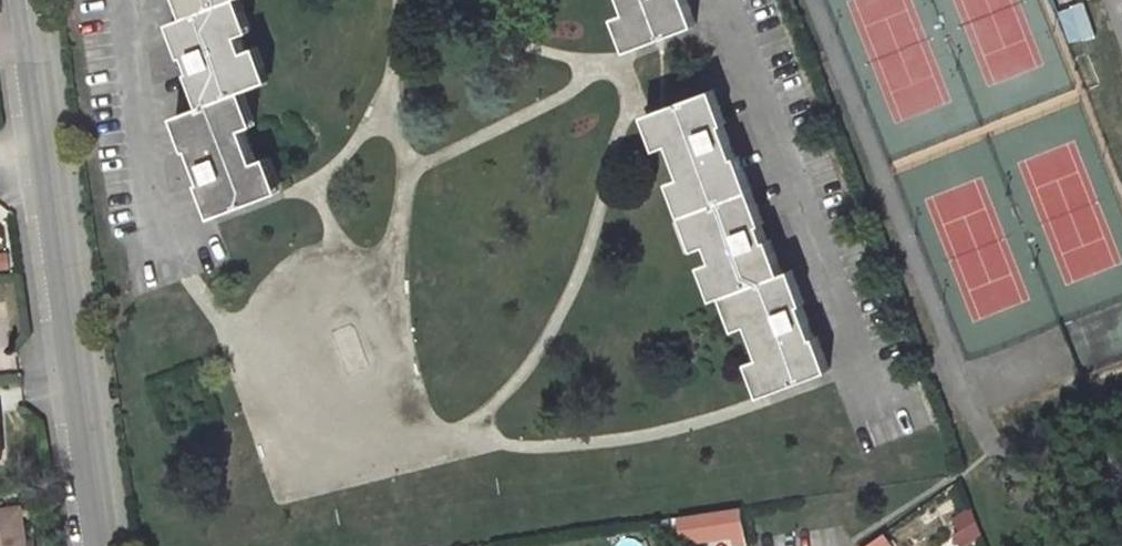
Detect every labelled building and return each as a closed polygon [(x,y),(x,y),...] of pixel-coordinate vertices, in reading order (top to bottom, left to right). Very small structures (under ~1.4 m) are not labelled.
[(187,16),(171,22),(184,56),(188,54),(194,70),(190,72),(203,105),(176,116),(188,149),(191,147),(204,181),(201,182),(214,216),(276,192),(263,158),(257,160),(245,128),(251,126),(238,92),(265,82),(252,47),(246,50),(240,34),(246,32),(234,0),(180,0),(187,16)] [(626,14),(620,16),(633,50),(696,27),(686,0),(621,0),(626,14)] [(1054,11),(1066,45),(1092,36),(1081,2),(1054,11)] [(723,125),(726,124),(714,89),(650,113),(664,148),(670,145),(682,177),(676,180),(702,248),(707,246),(713,260),(707,263),(720,298),(729,294),(742,328),(748,325),(761,357),(754,359),(767,394),(830,371),(817,336),(814,338),(804,311),(802,305),(805,304),(792,270),(783,273),(770,240),(766,241),(760,226),(764,224),(738,156),(735,157),(723,125)] [(746,524),(743,506),(742,507),(734,508),(737,525),(746,524)] [(24,544),(19,508),(0,510),(0,545),(24,545),(24,544)] [(972,534),(963,519),(948,527),(956,543),(972,534)] [(854,545),(888,545),(883,534),(854,545)]
